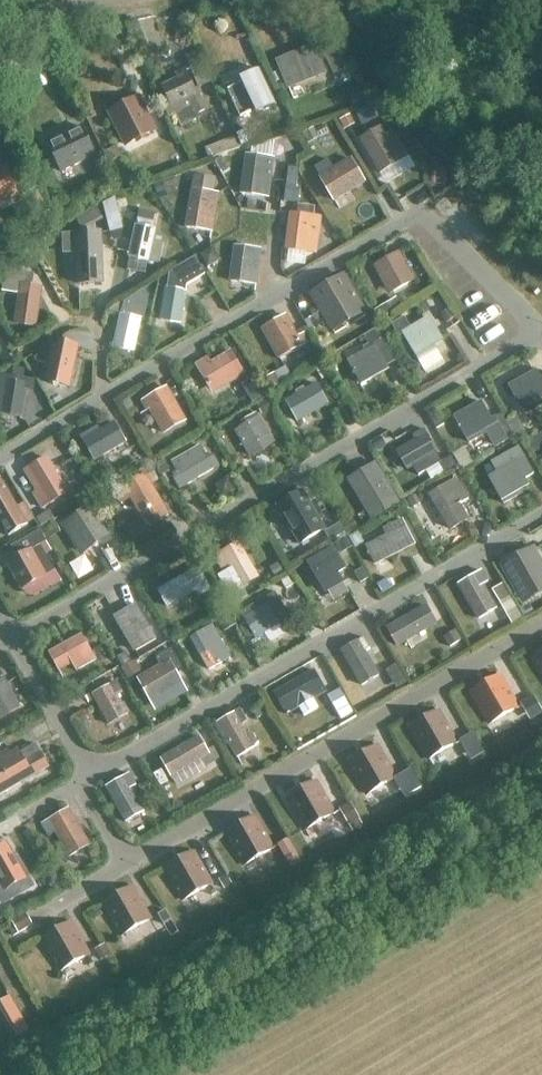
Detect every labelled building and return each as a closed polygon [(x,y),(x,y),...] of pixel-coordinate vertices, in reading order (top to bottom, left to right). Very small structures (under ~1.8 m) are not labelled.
[(315,76),(326,72),(315,46),(304,51),(305,53),(280,63),(288,84),(314,74),(315,76)] [(187,63),(198,88),(212,82),(200,57),(187,63)] [(254,77),(227,90),(233,99),(233,100),(235,103),(236,103),(240,118),(255,110),(257,115),(276,106),(259,70),(252,73),(254,77)] [(194,90),(188,76),(164,88),(176,113),(192,106),(196,114),(208,109),(198,88),(194,90)] [(110,113),(125,144),(154,129),(138,98),(110,113)] [(81,128),(47,144),(61,172),(95,155),(82,127),(81,128)] [(379,173),(402,160),(387,134),(385,135),(380,128),(360,140),(379,173)] [(247,155),(242,193),(267,196),(272,158),(270,158),(272,141),(252,147),(250,155),(247,155)] [(334,200),(364,182),(351,159),(334,169),(328,160),(315,167),(321,177),(320,177),(334,200)] [(103,165),(94,169),(99,181),(108,178),(103,165)] [(16,194),(4,170),(0,172),(0,202),(16,194)] [(195,176),(186,227),(211,231),(218,194),(212,193),(214,179),(195,176)] [(129,257),(148,261),(155,229),(152,229),(153,222),(148,221),(150,212),(139,210),(129,257)] [(316,217),(291,214),(286,249),(311,252),(316,217)] [(98,232),(64,235),(65,248),(78,247),(81,280),(102,279),(98,232)] [(255,284),(260,249),(235,246),(230,281),(255,284)] [(393,291),(414,280),(398,251),(375,264),(381,276),(384,275),(393,291)] [(187,285),(205,274),(195,256),(171,270),(178,282),(168,281),(161,320),(180,323),(187,285)] [(21,291),(16,323),(34,326),(40,287),(32,285),(33,275),(6,271),(4,289),(21,291)] [(324,314),(327,321),(358,303),(343,276),(312,294),(320,308),(312,312),(316,319),(324,314)] [(133,350),(142,312),(144,313),(148,295),(143,289),(124,303),(114,346),(133,350)] [(302,345),(309,341),(304,333),(297,337),(285,315),(263,328),(280,358),(302,346),(302,345)] [(417,355),(419,359),(437,349),(435,345),(443,340),(430,318),(404,333),(417,355)] [(70,388),(79,346),(59,342),(58,348),(52,347),(51,353),(44,351),(34,359),(35,361),(48,364),(45,380),(51,381),(50,384),(70,388)] [(362,384),(388,369),(375,346),(349,361),(362,384)] [(231,352),(227,354),(212,363),(208,357),(198,364),(213,389),(243,371),(231,352)] [(541,397),(541,382),(536,370),(509,385),(522,408),(541,397)] [(1,413),(20,416),(25,385),(31,386),(32,379),(2,374),(0,387),(0,413),(1,413)] [(328,403),(316,384),(305,391),(303,387),(295,391),(297,395),(286,402),(297,421),(328,403)] [(142,402),(147,411),(150,409),(163,432),(185,420),(167,388),(142,402)] [(492,419),(482,401),(455,416),(462,428),(463,428),(470,442),(488,432),(495,444),(507,437),(495,417),(492,419)] [(235,431),(249,456),(274,441),(260,417),(259,418),(257,414),(242,423),(244,426),(235,431)] [(93,430),(81,437),(95,460),(125,442),(114,423),(95,433),(93,430)] [(397,452),(407,469),(436,451),(423,429),(413,435),(416,441),(397,452)] [(185,485),(213,469),(200,446),(172,462),(185,485)] [(34,493),(42,508),(67,493),(48,462),(31,472),(41,488),(34,493)] [(502,499),(504,503),(522,493),(520,489),(528,485),(515,462),(489,477),(501,499),(502,499)] [(388,487),(374,464),(349,480),(368,511),(382,502),(377,494),(388,487)] [(130,497),(148,527),(168,515),(143,474),(123,486),(125,488),(115,494),(121,503),(130,497)] [(446,486),(430,495),(450,529),(466,519),(458,505),(469,499),(456,478),(446,485),(446,486)] [(8,536),(27,524),(0,480),(0,522),(8,536)] [(302,492),(278,506),(300,544),(324,530),(302,492)] [(82,552),(109,535),(92,507),(65,525),(82,552)] [(386,536),(365,546),(374,563),(414,542),(403,519),(383,529),(386,536)] [(340,525),(327,533),(331,541),(345,533),(340,525)] [(17,558),(8,563),(22,589),(55,570),(41,545),(46,542),(39,530),(10,546),(17,558)] [(238,544),(215,557),(221,569),(229,564),(231,568),(218,576),(227,591),(240,583),(255,574),(238,544)] [(333,547),(310,561),(327,591),(343,582),(335,568),(342,563),(333,547)] [(541,590),(541,567),(532,549),(504,566),(523,601),(541,590)] [(199,596),(210,590),(198,568),(158,591),(167,607),(195,590),(199,596)] [(487,582),(481,571),(459,584),(479,618),(495,609),(482,585),(487,582)] [(244,618),(239,621),(250,641),(279,624),(273,614),(284,607),(278,598),(275,592),(241,613),(244,618)] [(115,616),(135,651),(155,639),(135,604),(115,616)] [(436,623),(426,606),(387,628),(397,645),(436,623)] [(202,643),(215,666),(230,657),(212,627),(191,639),(196,647),(202,643)] [(71,662),(76,671),(95,660),(91,651),(97,648),(90,635),(84,639),(82,636),(49,654),(58,669),(71,662)] [(364,651),(370,648),(363,638),(342,651),(362,685),(378,675),(364,651)] [(532,656),(541,674),(541,650),(532,656)] [(151,701),(182,683),(169,661),(138,679),(151,701)] [(325,692),(313,671),(279,691),(291,712),(325,692)] [(105,687),(93,694),(110,724),(127,714),(116,696),(121,693),(115,682),(111,675),(101,680),(105,687)] [(489,724),(518,707),(500,675),(471,692),(489,724)] [(0,682),(0,719),(19,708),(3,680),(0,682)] [(252,731),(246,732),(241,724),(247,721),(240,709),(217,722),(237,758),(255,748),(255,747),(259,742),(252,731)] [(428,759),(457,742),(438,710),(409,727),(428,759)] [(161,759),(171,776),(201,758),(206,766),(219,758),(213,747),(207,750),(199,737),(161,759)] [(20,784),(19,783),(48,766),(36,745),(21,754),(18,750),(10,755),(7,750),(0,754),(0,795),(20,784)] [(366,794),(396,777),(377,745),(348,762),(366,794)] [(135,785),(129,774),(107,787),(126,821),(143,812),(129,788),(135,785)] [(305,829),(334,813),(316,781),(287,797),(305,829)] [(363,824),(350,802),(339,808),(352,831),(363,824)] [(88,845),(68,809),(42,824),(49,836),(57,832),(70,855),(88,845)] [(244,865),(273,848),(255,816),(225,833),(244,865)] [(303,864),(288,838),(277,845),(292,871),(303,864)] [(0,879),(5,888),(24,876),(6,845),(0,848),(0,879)] [(182,900),(212,883),(193,851),(164,868),(182,900)] [(121,935),(150,918),(132,886),(103,903),(121,935)] [(11,920),(18,933),(32,925),(25,912),(11,920)] [(60,971),(89,954),(71,922),(41,939),(60,971)]
